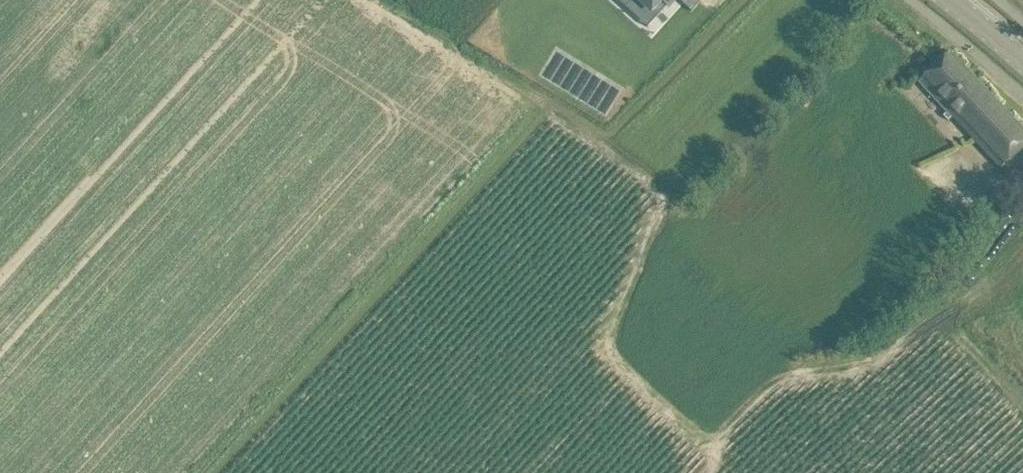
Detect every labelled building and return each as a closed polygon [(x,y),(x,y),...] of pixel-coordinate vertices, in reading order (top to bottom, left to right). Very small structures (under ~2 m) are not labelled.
[(649,10),(654,4),(660,9),(667,0),(636,0),(649,10)] [(697,0),(679,0),(691,11),(699,2),(697,0)] [(935,66),(921,80),(1002,167),(1022,147),(1022,131),(950,53),(935,66)]
